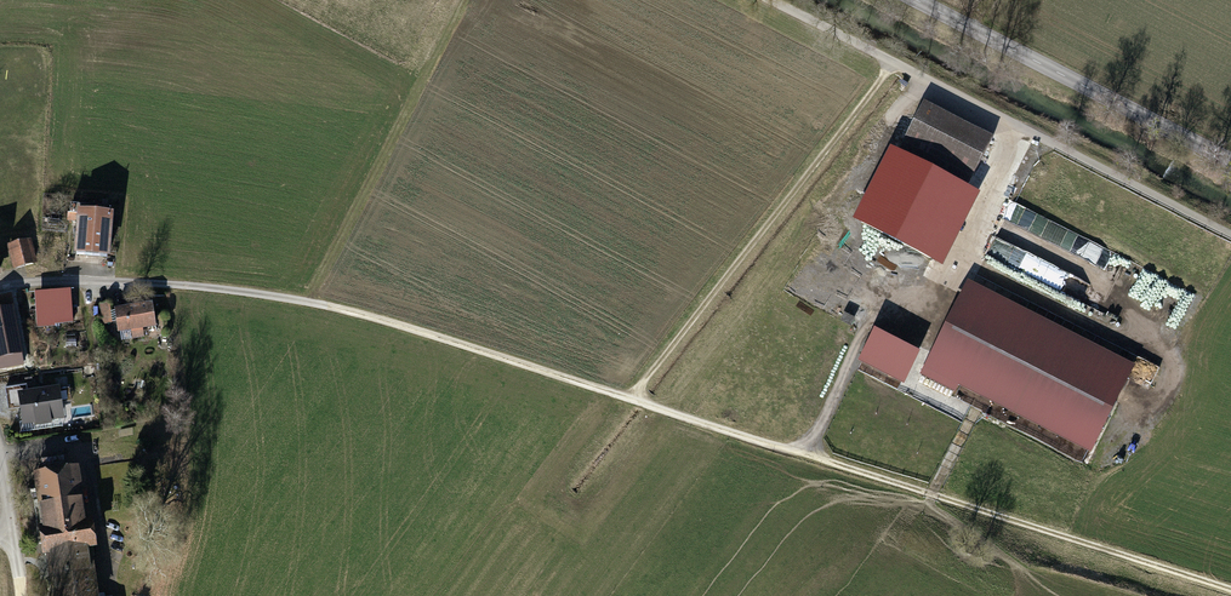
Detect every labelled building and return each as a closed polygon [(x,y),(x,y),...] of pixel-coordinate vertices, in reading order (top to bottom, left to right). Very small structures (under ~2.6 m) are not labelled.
[(860,217),(935,257),(995,143),(920,104),(860,217)] [(1014,204),(1006,221),(1007,261),(1016,265),(1019,258),(1037,258),(1090,280),(1095,280),(1101,265),(1055,245),(1061,232),(1079,231),(1014,204)] [(79,214),(74,257),(110,261),(114,218),(79,214)] [(1006,256),(1006,239),(994,239),(994,256),(1006,256)] [(16,271),(38,265),(32,242),(10,247),(16,271)] [(968,283),(926,366),(1087,448),(1129,364),(968,283)] [(38,295),(40,329),(74,327),(72,293),(38,295)] [(102,301),(103,322),(116,322),(115,301),(102,301)] [(120,312),(124,342),(162,336),(157,306),(120,312)] [(23,364),(13,311),(0,313),(0,368),(23,364)] [(855,369),(897,391),(921,346),(878,324),(855,369)] [(21,396),(26,431),(68,425),(64,390),(21,396)] [(1084,459),(1088,449),(1076,445),(1072,455),(1084,459)] [(36,477),(45,537),(39,538),(42,564),(51,562),(56,595),(95,595),(89,556),(99,555),(95,529),(86,531),(77,471),(36,477)]
